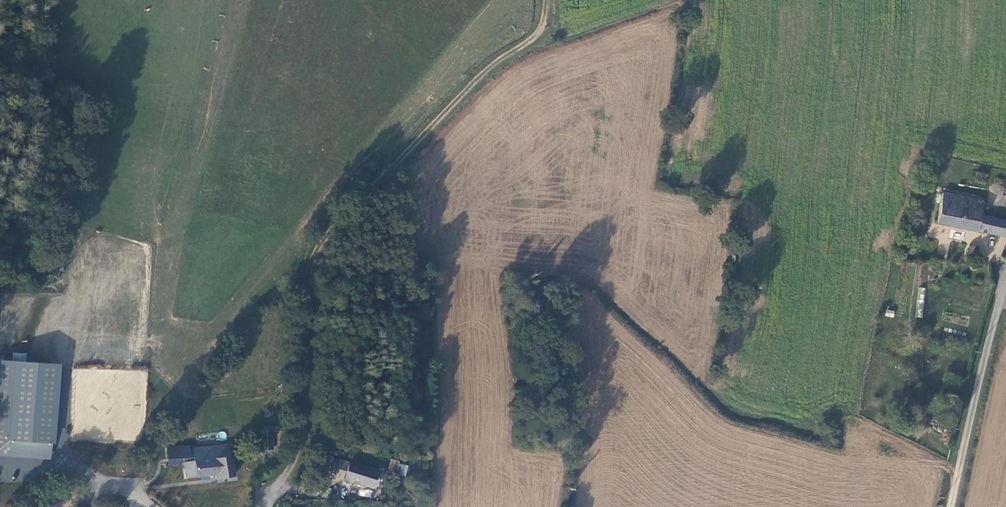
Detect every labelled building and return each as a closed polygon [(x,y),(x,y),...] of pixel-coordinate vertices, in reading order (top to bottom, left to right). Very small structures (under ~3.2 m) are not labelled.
[(942,193),(936,223),(1005,237),(1005,221),(979,215),(982,201),(942,193)] [(970,246),(967,256),(980,259),(982,249),(970,246)] [(917,304),(924,304),(925,288),(918,287),(917,304)] [(0,362),(0,456),(52,460),(60,366),(0,361),(0,362)] [(234,476),(229,444),(192,449),(194,467),(184,468),(186,477),(190,478),(216,474),(216,478),(234,476)] [(379,469),(337,460),(333,479),(376,487),(379,469)] [(406,475),(408,464),(390,460),(387,472),(406,475)]
